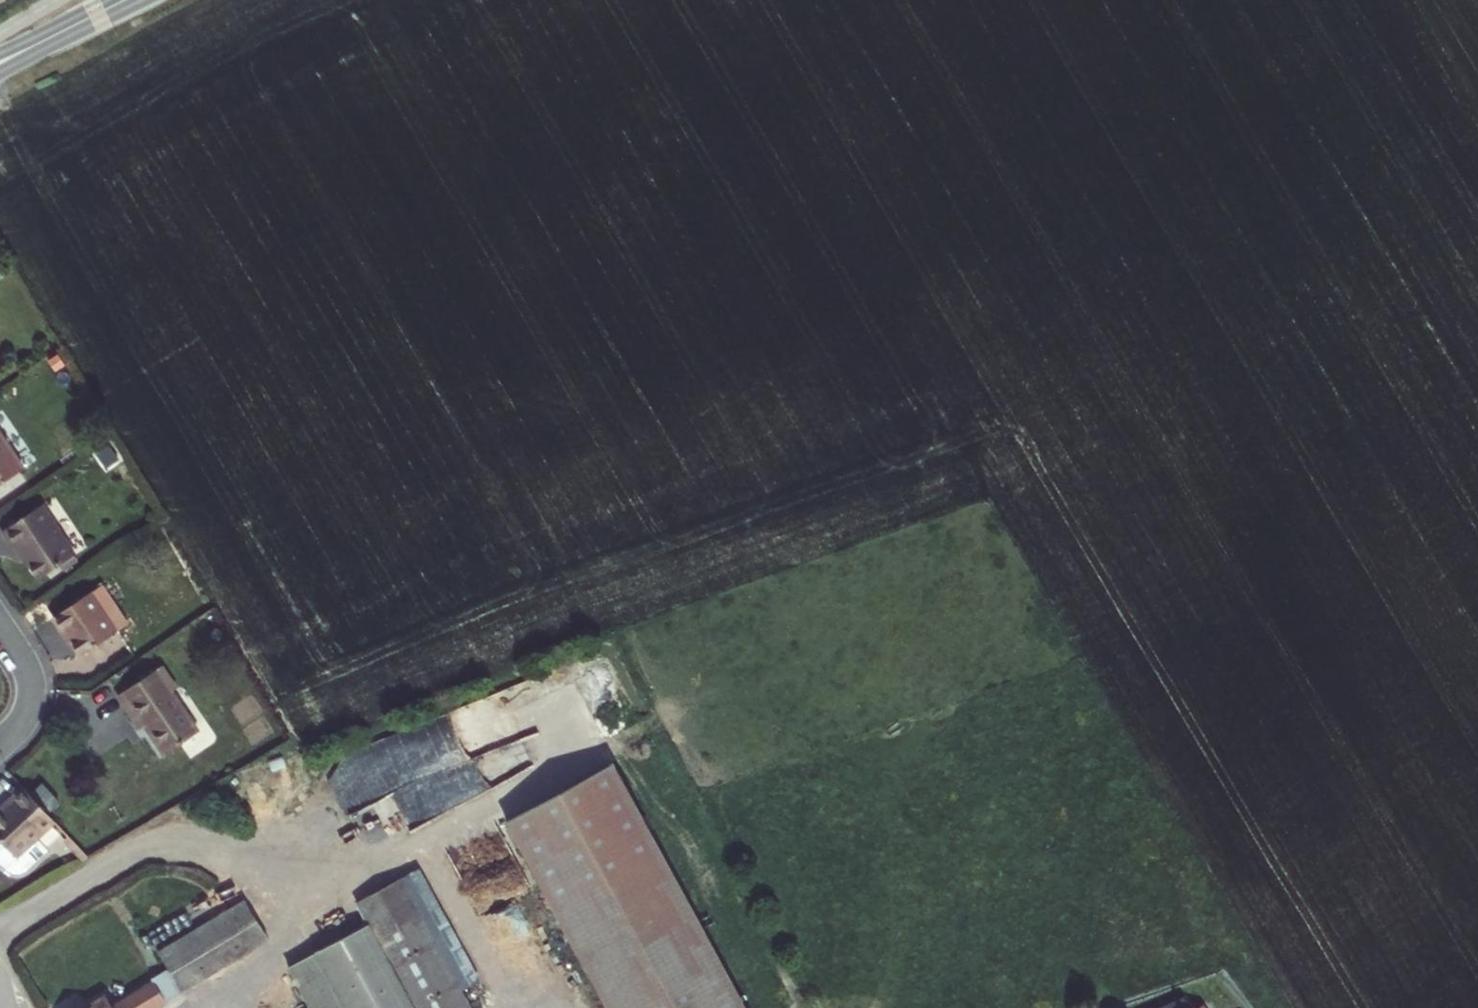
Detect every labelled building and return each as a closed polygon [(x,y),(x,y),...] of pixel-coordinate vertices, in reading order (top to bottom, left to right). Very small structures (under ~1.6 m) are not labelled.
[(0,436),(0,485),(23,470),(0,436)] [(73,553),(41,504),(2,530),(11,543),(14,541),(38,578),(73,553)] [(116,632),(90,593),(54,617),(63,631),(66,629),(83,654),(116,632)] [(180,701),(186,697),(162,664),(121,693),(142,726),(147,723),(166,752),(200,729),(180,701)] [(617,1007),(754,1007),(618,759),(512,817),(617,1007)] [(388,834),(467,799),(458,781),(449,785),(442,771),(374,802),(388,834)] [(53,817),(21,783),(9,794),(11,797),(0,807),(0,838),(0,859),(5,865),(11,868),(18,868),(24,865),(46,846),(36,835),(54,818),(53,817)] [(316,955),(345,1007),(470,1007),(461,990),(490,975),(429,863),(356,903),(369,926),(316,955)] [(198,953),(259,920),(249,902),(188,936),(198,953)] [(259,920),(198,953),(188,936),(177,942),(185,956),(168,966),(170,969),(115,1000),(119,1007),(149,1007),(271,940),(259,920)] [(315,954),(289,969),(310,1007),(345,1007),(316,955),(315,954)]
